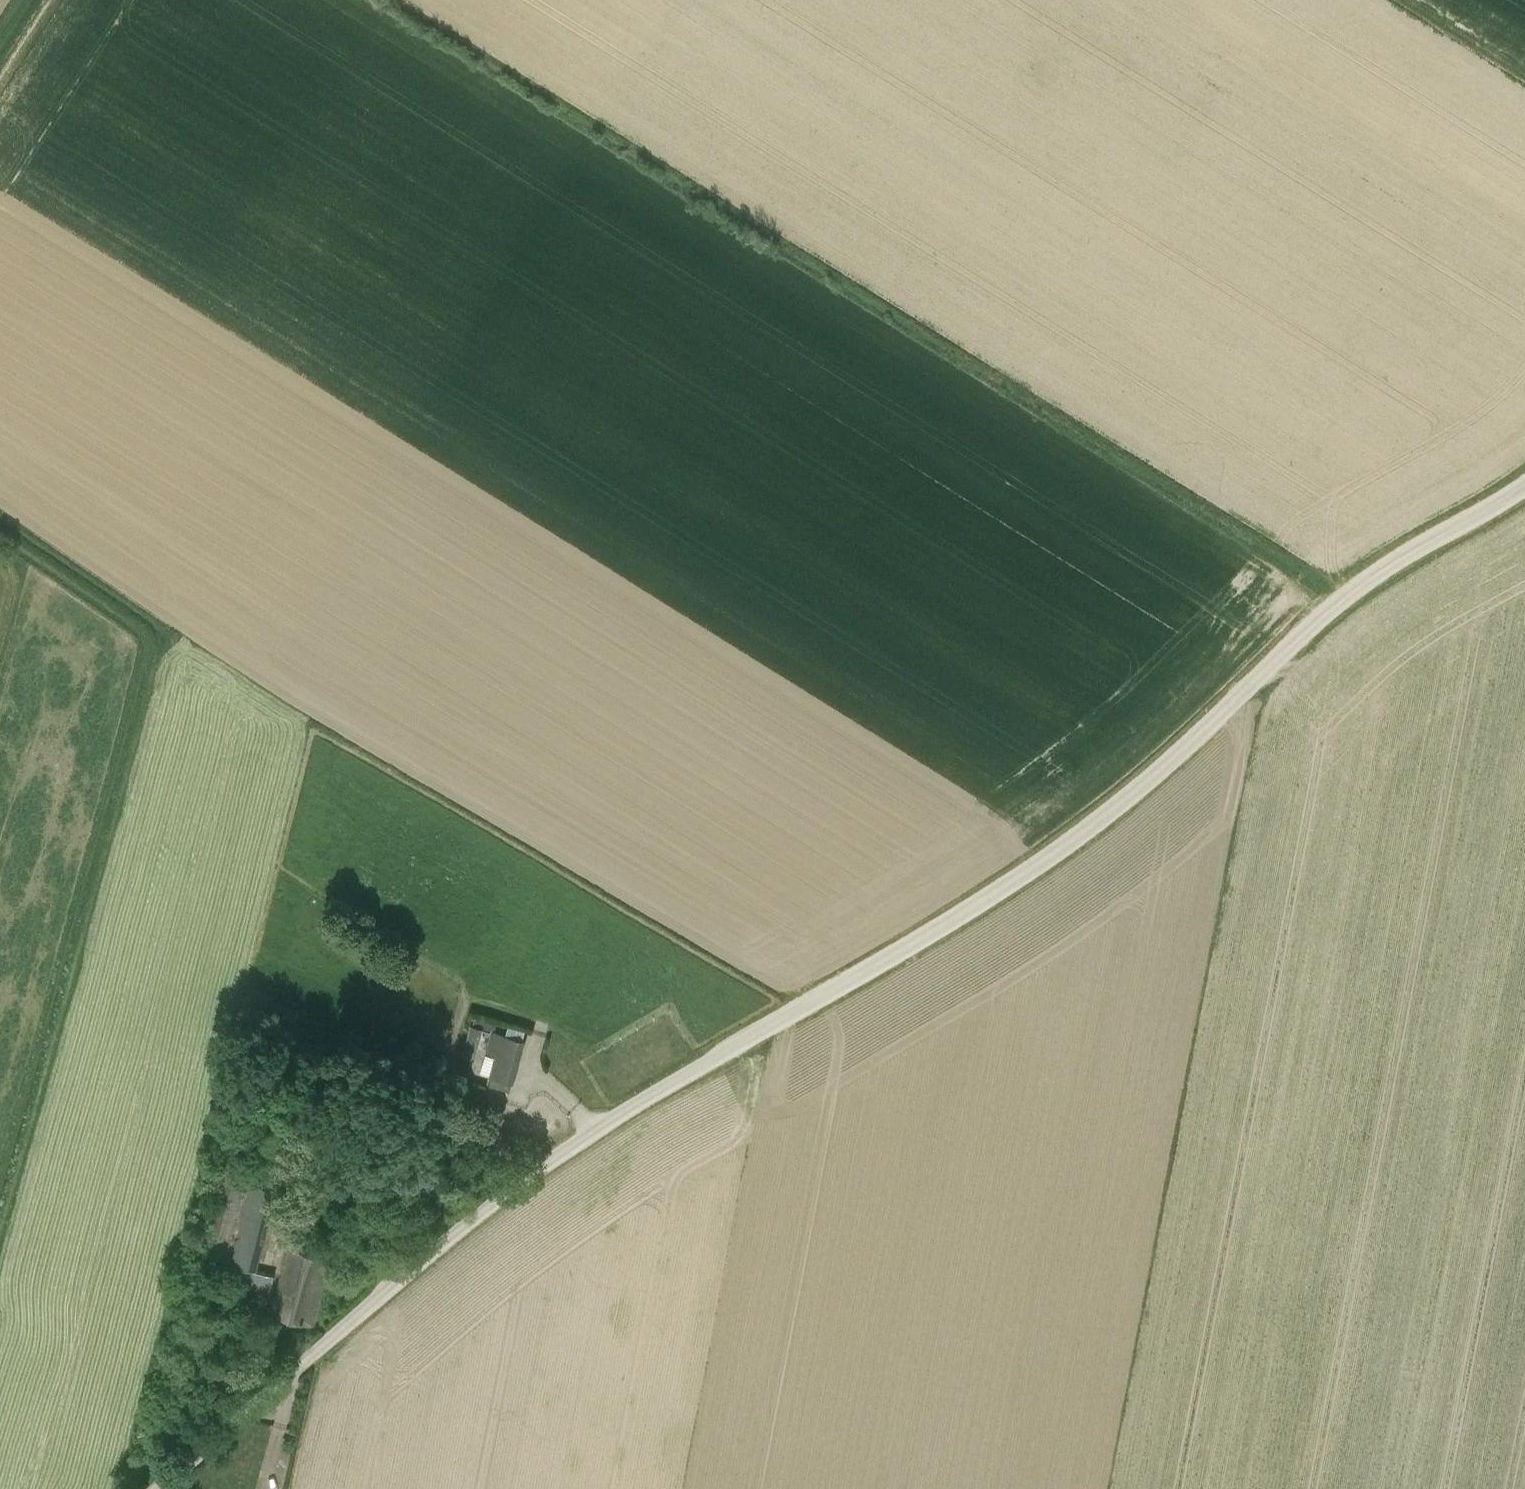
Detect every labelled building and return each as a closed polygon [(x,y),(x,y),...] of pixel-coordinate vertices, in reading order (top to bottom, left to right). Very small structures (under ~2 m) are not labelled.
[(512,1080),(524,1039),(495,1031),(498,1023),(475,1017),(473,1027),(492,1032),(481,1072),(512,1080)] [(476,1060),(483,1034),(470,1031),(463,1056),(476,1060)] [(505,1096),(508,1089),(488,1081),(485,1088),(505,1096)] [(227,1281),(271,1290),(275,1273),(258,1269),(279,1189),(252,1182),(255,1167),(221,1158),(196,1254),(231,1263),(227,1281)] [(310,1233),(319,1202),(298,1196),(289,1227),(310,1233)] [(272,1311),(314,1322),(331,1258),(288,1247),(272,1311)]
